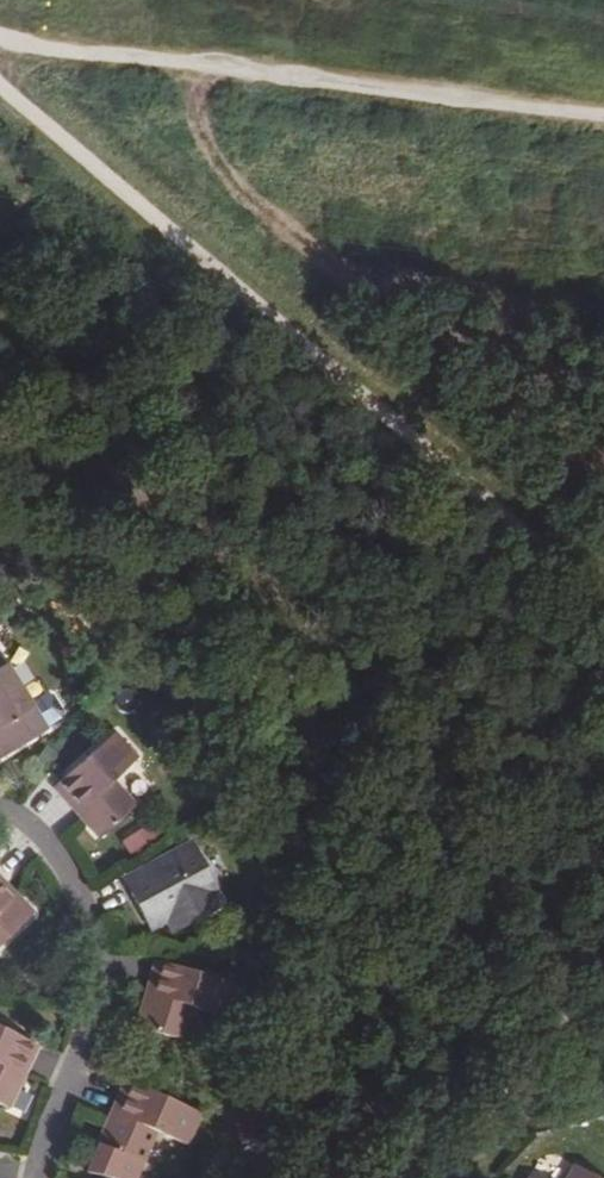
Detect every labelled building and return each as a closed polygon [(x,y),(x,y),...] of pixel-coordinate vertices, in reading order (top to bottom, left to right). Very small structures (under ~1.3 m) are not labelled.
[(0,668),(0,759),(43,733),(4,666),(0,668)] [(111,736),(54,787),(52,789),(81,822),(96,839),(130,810),(108,783),(133,761),(111,736)] [(130,855),(160,838),(151,823),(121,840),(130,855)] [(147,933),(161,926),(180,916),(184,925),(219,907),(210,890),(190,853),(186,846),(118,880),(147,933)] [(6,899),(12,895),(0,883),(0,893),(6,899)] [(0,893),(0,942),(29,914),(12,895),(6,899),(0,893)] [(180,916),(161,926),(166,934),(184,925),(180,916)] [(229,987),(157,965),(152,964),(141,1005),(133,1030),(177,1043),(178,1041),(187,1011),(215,1021),(218,1022),(229,987)] [(17,1086),(35,1046),(32,1045),(0,1030),(0,1104),(8,1107),(17,1086)] [(31,1072),(48,1080),(60,1056),(43,1047),(31,1072)] [(123,1084),(107,1123),(96,1146),(127,1160),(139,1165),(152,1135),(182,1147),(195,1117),(127,1085),(123,1084)] [(195,1117),(182,1147),(241,1148),(233,1130),(195,1117)]
